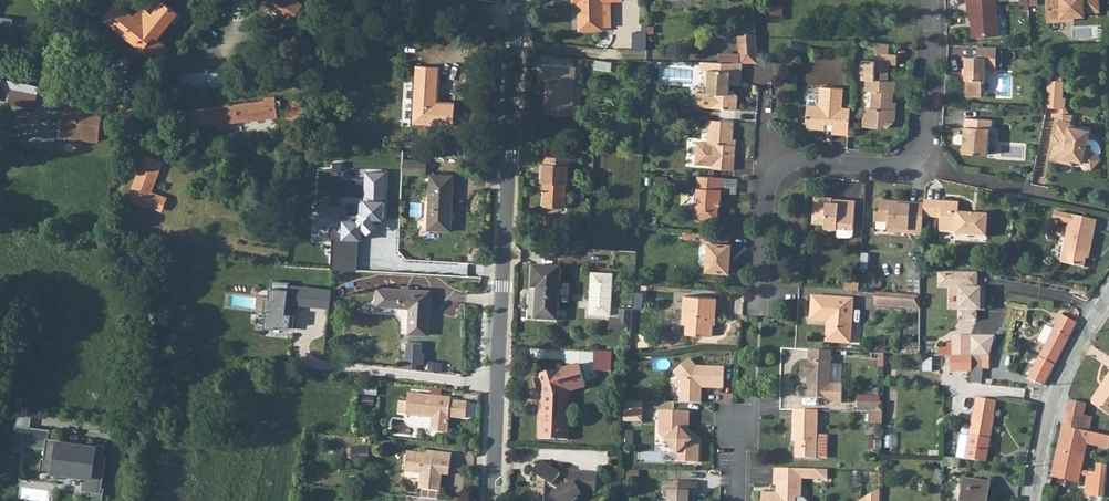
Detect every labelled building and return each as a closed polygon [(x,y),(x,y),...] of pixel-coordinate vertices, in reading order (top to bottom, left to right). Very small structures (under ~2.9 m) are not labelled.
[(72,0),(83,8),(89,0),(72,0)] [(144,24),(134,15),(117,3),(104,19),(160,62),(171,48),(158,39),(178,13),(163,0),(152,14),(144,24)] [(263,5),(287,24),(300,8),(291,0),(267,0),(263,5)] [(599,1),(607,1),(620,2),(620,0),(570,0),(570,1),(576,1),(576,31),(599,31),(599,29),(599,1)] [(965,9),(968,9),(969,22),(973,22),(974,36),(997,35),(994,0),(965,0),(965,9)] [(1098,0),(1046,0),(1046,13),(1059,13),(1059,16),(1071,16),(1081,15),(1081,11),(1098,11),(1098,0)] [(142,5),(134,15),(144,24),(152,14),(142,5)] [(782,8),(771,9),(772,22),(783,22),(782,8)] [(756,33),(739,34),(740,62),(743,62),(757,63),(756,33)] [(631,36),(630,53),(645,53),(645,36),(631,36)] [(863,113),(863,125),(885,127),(893,120),(895,108),(888,107),(889,102),(891,101),(892,91),(894,92),(894,81),(888,80),(889,64),(897,64),(898,54),(889,53),(890,43),(876,41),(875,60),(862,59),(861,72),(862,72),(861,79),(866,79),(865,89),(872,90),(871,107),(863,113)] [(890,43),(889,53),(898,54),(899,43),(890,43)] [(997,47),(978,46),(978,57),(965,56),(965,79),(967,79),(967,96),(982,96),(982,80),(986,80),(986,69),(997,69),(997,47)] [(117,60),(116,63),(116,66),(118,69),(120,71),(122,71),(125,71),(127,71),(133,72),(133,68),(130,67),(130,63),(129,60),(128,58),(126,57),(122,56),(121,57),(118,58),(117,60)] [(612,71),(613,62),(596,60),(595,69),(612,71)] [(740,62),(703,61),(703,69),(707,69),(707,78),(710,84),(710,94),(700,93),(699,108),(738,111),(739,95),(735,89),(731,89),(728,89),(728,84),(731,84),(742,84),(743,62),(740,62)] [(250,62),(173,73),(176,92),(253,81),(250,62)] [(544,65),(544,77),(552,77),(550,115),(573,116),(576,67),(544,65)] [(437,102),(438,67),(417,66),(413,124),(454,126),(455,104),(437,102)] [(0,82),(0,100),(34,107),(38,86),(1,78),(0,82)] [(1048,81),(1047,108),(1062,109),(1063,97),(1064,81),(1048,81)] [(810,94),(808,96),(806,122),(812,128),(826,129),(826,123),(833,124),(832,130),(832,134),(849,135),(851,108),(842,107),(843,88),(820,87),(820,95),(810,94)] [(265,102),(204,109),(207,125),(213,125),(213,126),(278,118),(275,98),(265,99),(265,102)] [(65,100),(63,113),(69,114),(66,136),(96,141),(101,106),(65,100)] [(292,117),(306,118),(308,101),(293,100),(292,117)] [(204,109),(190,111),(192,128),(207,127),(207,125),(204,109)] [(63,113),(60,136),(66,136),(69,114),(63,113)] [(966,141),(965,141),(964,154),(989,155),(991,129),(993,129),(994,121),(969,119),(968,128),(966,127),(965,138),(967,138),(966,141)] [(1054,144),(1052,155),(1063,157),(1064,152),(1084,157),(1084,160),(1093,168),(1103,157),(1100,155),(1094,149),(1087,148),(1090,137),(1091,127),(1079,124),(1079,127),(1071,125),(1072,122),(1065,120),(1060,119),(1057,133),(1059,134),(1057,145),(1054,144)] [(735,121),(710,120),(709,142),(698,141),(696,164),(712,165),(712,168),(734,170),(736,145),(733,144),(735,121)] [(955,143),(964,144),(965,128),(956,127),(955,143)] [(1099,138),(1090,137),(1087,148),(1094,149),(1100,155),(1102,152),(1103,147),(1103,144),(1101,141),(1099,138)] [(1063,157),(1052,155),(1051,160),(1073,164),(1075,158),(1084,160),(1084,157),(1064,152),(1063,157)] [(146,156),(129,200),(146,207),(147,206),(162,211),(167,199),(150,192),(152,186),(154,187),(163,162),(146,156)] [(545,164),(544,182),(549,183),(546,205),(566,206),(570,167),(572,167),(572,158),(547,156),(547,165),(545,164)] [(403,158),(403,172),(426,174),(427,159),(403,158)] [(386,176),(374,176),(374,183),(345,181),(346,173),(326,172),(324,224),(360,225),(360,222),(368,215),(369,200),(385,201),(386,176)] [(452,229),(452,218),(451,218),(450,212),(452,212),(454,174),(430,173),(428,229),(452,229)] [(726,177),(699,175),(697,193),(700,196),(700,199),(699,203),(697,205),(696,214),(700,217),(708,218),(711,215),(718,216),(719,199),(722,199),(723,188),(725,188),(726,177)] [(738,178),(726,177),(725,188),(725,192),(737,193),(738,178)] [(832,196),(815,194),(812,222),(825,223),(825,227),(837,228),(837,234),(838,236),(851,237),(853,235),(856,200),(838,198),(838,201),(832,200),(832,196)] [(924,204),(923,216),(941,217),(940,231),(957,232),(957,235),(959,235),(987,237),(989,214),(959,212),(959,202),(924,200),(924,204)] [(887,222),(887,230),(908,231),(908,234),(922,235),(923,216),(924,204),(910,203),(909,206),(890,205),(890,202),(875,201),(874,221),(887,222)] [(1069,226),(1062,265),(1086,270),(1089,254),(1092,255),(1097,231),(1079,227),(1080,219),(1056,214),(1054,223),(1069,226)] [(1098,223),(1080,219),(1079,227),(1097,231),(1098,223)] [(728,234),(703,232),(703,242),(707,242),(706,270),(729,272),(730,244),(728,244),(728,234)] [(289,256),(289,263),(301,264),(301,256),(289,256)] [(562,268),(534,266),(532,266),(529,319),(559,321),(559,313),(562,268)] [(589,314),(610,316),(610,306),(613,273),(592,271),(589,314)] [(979,273),(946,272),(946,288),(950,288),(960,288),(960,309),(965,309),(965,319),(978,320),(978,310),(982,310),(982,287),(979,287),(979,273)] [(291,283),(275,282),(275,299),(271,298),(269,314),(272,314),(271,329),(280,330),(280,328),(296,329),(298,307),(330,310),(332,290),(290,286),(291,283)] [(851,282),(850,290),(858,291),(859,282),(851,282)] [(429,288),(376,287),(375,305),(396,305),(396,314),(400,318),(408,318),(408,332),(427,333),(429,288)] [(960,288),(950,288),(949,309),(960,309),(960,288)] [(876,292),(875,306),(920,309),(920,296),(876,292)] [(709,336),(710,324),(709,324),(709,316),(714,317),(715,297),(683,295),(681,324),(685,324),(684,334),(709,336)] [(830,326),(826,326),(825,342),(850,343),(853,299),(812,296),(810,319),(827,321),(830,321),(830,326)] [(610,316),(609,329),(631,331),(632,308),(610,306),(610,316)] [(1048,326),(1041,341),(1047,343),(1029,379),(1044,386),(1077,323),(1062,315),(1054,329),(1048,326)] [(1038,340),(1041,341),(1048,326),(1046,325),(1038,340)] [(950,351),(950,356),(971,355),(971,335),(954,336),(954,351),(950,351)] [(420,341),(407,341),(407,354),(402,354),(402,365),(414,366),(415,362),(421,363),(422,351),(419,351),(420,341)] [(801,377),(808,377),(811,377),(811,381),(808,383),(808,398),(830,398),(830,403),(843,403),(844,384),(831,384),(832,351),(810,350),(809,361),(802,360),(801,377)] [(943,356),(942,378),(970,378),(971,355),(950,356),(948,356),(943,356)] [(990,369),(990,356),(973,355),(973,367),(984,369),(990,369)] [(682,381),(681,402),(702,403),(702,387),(702,383),(705,382),(707,384),(707,387),(724,388),(725,367),(697,366),(688,357),(673,372),(682,381)] [(542,372),(532,375),(539,397),(538,438),(567,439),(568,428),(569,390),(586,385),(579,362),(543,372),(542,372)] [(984,369),(973,367),(973,375),(972,383),(983,384),(984,369)] [(1100,388),(1090,403),(1108,415),(1108,375),(1106,379),(1108,380),(1102,390),(1100,388)] [(1106,379),(1100,388),(1102,390),(1108,380),(1106,379)] [(406,399),(405,411),(431,414),(430,428),(445,430),(447,413),(463,415),(465,399),(449,398),(431,396),(432,393),(407,390),(406,399)] [(978,393),(976,403),(997,407),(999,397),(978,393)] [(397,411),(405,411),(406,399),(398,399),(397,411)] [(642,401),(624,400),(624,421),(631,421),(631,418),(642,418),(642,401)] [(1069,400),(1064,427),(1090,432),(1093,418),(1085,416),(1087,404),(1069,400)] [(859,401),(859,411),(870,411),(884,412),(884,402),(859,401)] [(961,435),(957,458),(986,463),(997,407),(976,403),(969,437),(961,435)] [(32,410),(18,408),(14,434),(24,435),(22,448),(25,448),(28,428),(30,429),(32,410)] [(820,410),(795,409),(793,441),(797,441),(797,458),(818,458),(820,410)] [(661,410),(660,432),(670,442),(679,454),(679,462),(700,462),(701,440),(692,431),(690,432),(687,428),(690,426),(690,422),(690,410),(661,410)] [(884,412),(870,411),(869,422),(883,422),(884,412)] [(1090,432),(1064,427),(1052,477),(1078,483),(1080,476),(1081,472),(1087,444),(1090,432)] [(54,476),(55,470),(66,472),(65,477),(67,477),(67,475),(84,477),(81,492),(89,493),(88,500),(89,500),(103,500),(106,474),(104,473),(106,459),(103,459),(105,447),(96,446),(95,450),(83,448),(83,445),(70,443),(70,446),(58,444),(59,441),(49,440),(50,432),(30,429),(28,428),(25,448),(45,451),(44,460),(42,460),(40,474),(54,476)] [(1087,444),(1108,449),(1108,437),(1090,432),(1087,444)] [(24,435),(14,434),(12,452),(21,454),(22,448),(24,435)] [(426,453),(426,450),(405,449),(404,469),(420,471),(419,486),(439,488),(441,470),(442,464),(448,464),(449,450),(439,449),(434,448),(433,454),(426,453)] [(939,455),(939,464),(953,466),(953,465),(954,458),(939,455)] [(530,500),(550,500),(554,499),(555,500),(567,500),(580,495),(579,492),(589,492),(594,492),(595,475),(577,474),(575,474),(567,474),(567,486),(565,486),(556,478),(559,474),(540,460),(532,472),(538,476),(537,488),(531,488),(530,500)] [(1107,466),(1098,465),(1096,474),(1094,494),(1103,495),(1107,466)] [(775,469),(775,485),(780,485),(780,493),(763,493),(763,500),(797,500),(797,498),(802,498),(803,479),(803,469),(775,469)] [(810,476),(811,470),(803,469),(803,479),(813,479),(810,476)] [(828,470),(811,470),(810,476),(813,479),(828,479),(828,470)] [(1081,472),(1080,476),(1088,477),(1085,496),(1103,498),(1103,495),(1094,494),(1096,474),(1081,472)] [(962,500),(988,500),(990,483),(965,479),(962,500)] [(665,489),(664,500),(670,500),(695,500),(695,492),(698,492),(698,482),(677,481),(677,489),(665,489)] [(665,481),(665,489),(677,489),(677,481),(665,481)] [(859,500),(881,500),(881,488),(859,500)]
